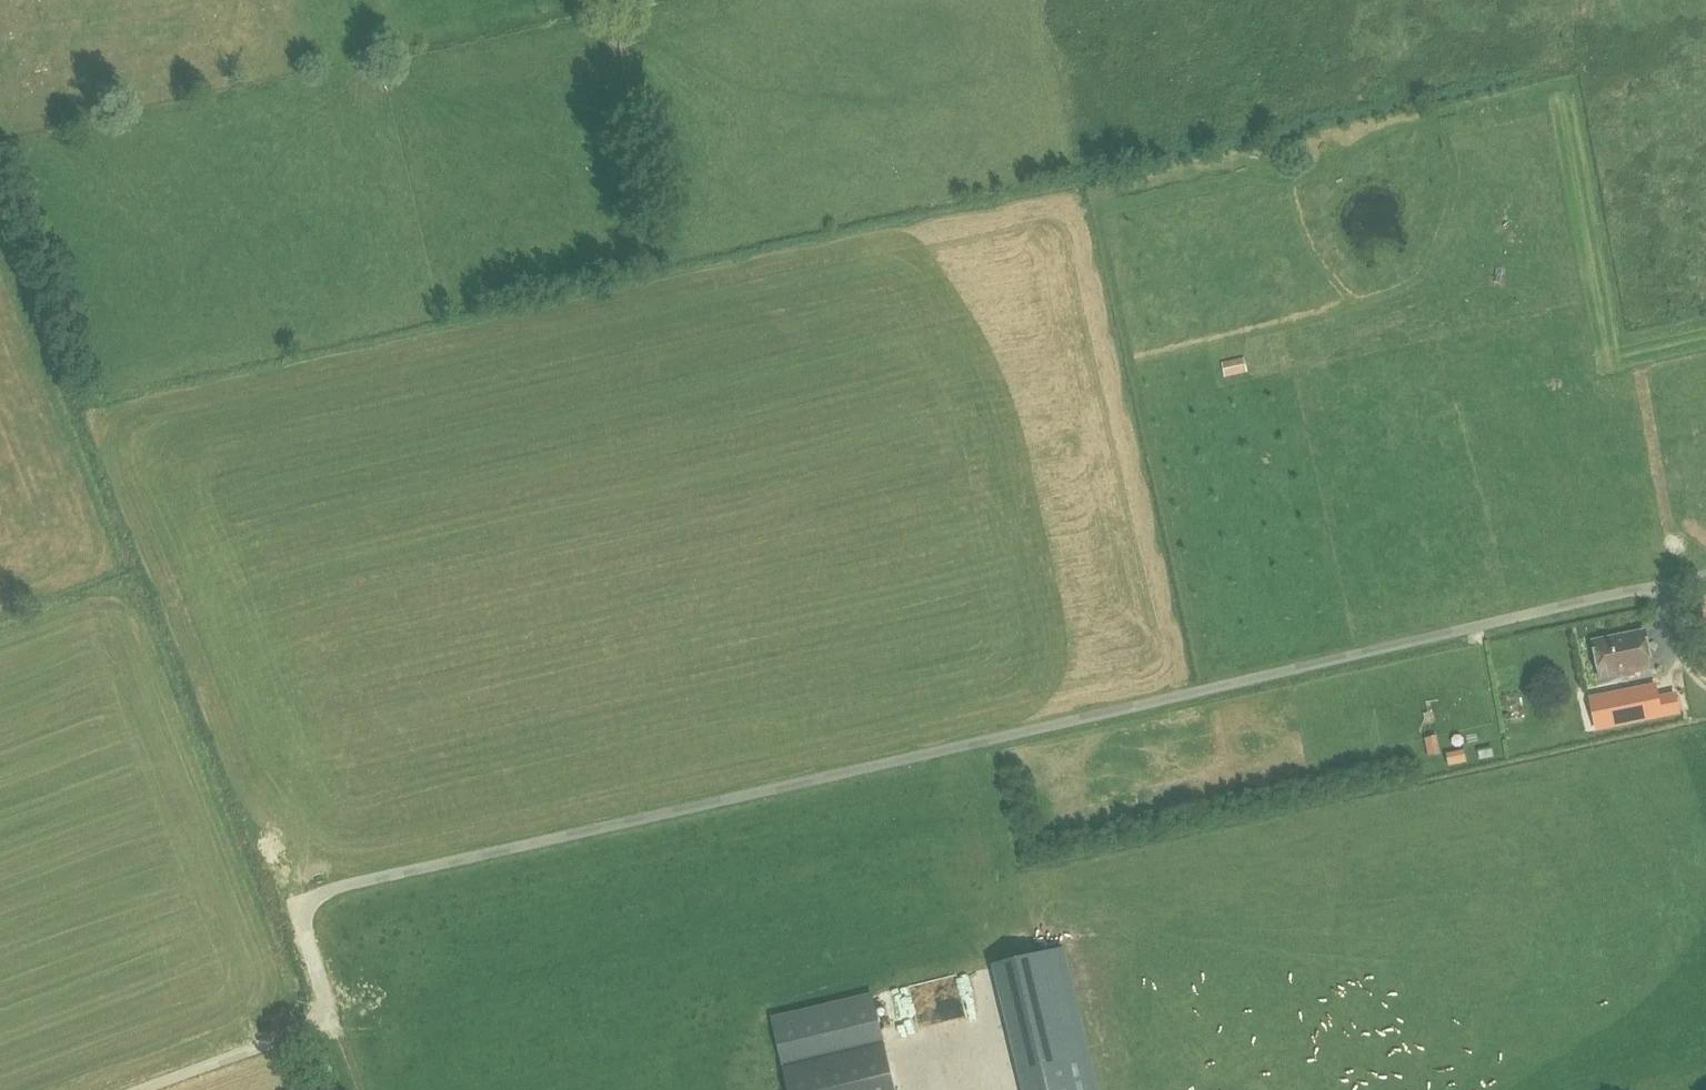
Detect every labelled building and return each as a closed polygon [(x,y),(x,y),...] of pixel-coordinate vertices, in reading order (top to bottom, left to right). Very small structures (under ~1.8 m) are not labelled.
[(1,152),(5,166),(24,160),(19,146),(1,152)] [(1652,666),(1644,631),(1594,642),(1601,677),(1652,666)] [(1633,724),(1663,717),(1657,685),(1626,691),(1633,724)] [(1440,753),(1437,736),(1424,738),(1428,756),(1440,753)] [(1467,764),(1464,751),(1445,754),(1448,767),(1467,764)] [(870,996),(771,1019),(788,1089),(893,1089),(870,996)] [(1024,1072),(1028,1089),(1097,1089),(1089,1056),(1024,1072)]
